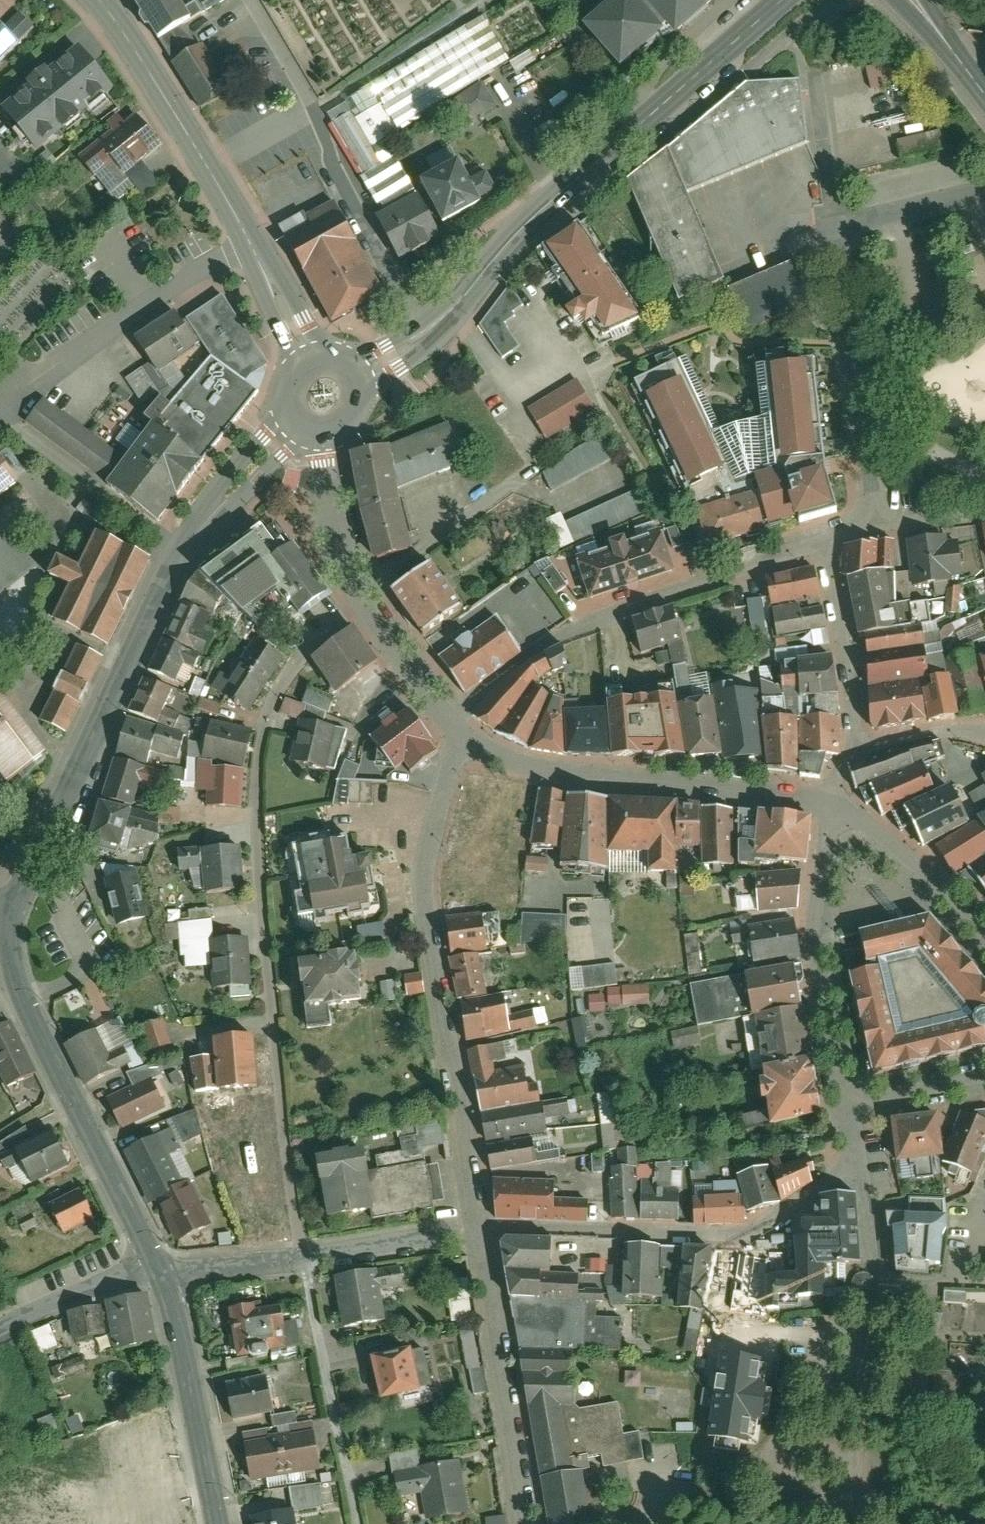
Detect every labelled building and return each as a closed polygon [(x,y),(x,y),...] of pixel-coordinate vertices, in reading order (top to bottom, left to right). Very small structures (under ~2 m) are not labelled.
[(140,2),(161,37),(186,22),(193,18),(182,0),(142,0),(140,2)] [(590,26),(625,66),(674,24),(681,32),(718,0),(619,0),(590,26)] [(34,27),(18,11),(0,28),(0,60),(34,27)] [(388,211),(420,194),(389,138),(511,59),(484,17),(329,114),(388,211)] [(186,22),(161,37),(177,63),(202,48),(186,22)] [(202,48),(177,63),(203,107),(231,91),(205,47),(202,48)] [(889,67),(885,48),(863,53),(867,72),(889,67)] [(80,51),(7,113),(40,151),(112,90),(80,51)] [(684,300),(729,279),(693,190),(813,141),(805,77),(750,80),(632,177),(684,300)] [(459,98),(472,118),(497,102),(484,82),(459,98)] [(134,117),(79,161),(91,175),(112,158),(124,173),(158,145),(134,117)] [(933,121),(895,130),(898,145),(937,136),(933,121)] [(462,163),(426,182),(447,222),(500,194),(488,173),(472,181),(462,163)] [(380,215),(402,257),(442,236),(420,194),(388,211),(380,215)] [(335,207),(286,234),(336,323),(385,295),(335,207)] [(565,265),(584,294),(568,305),(577,318),(585,312),(588,316),(590,319),(598,313),(608,328),(641,312),(580,223),(550,244),(565,265)] [(754,327),(823,295),(803,253),(734,285),(754,327)] [(271,361),(225,293),(189,316),(214,353),(256,384),(264,365),(271,361)] [(178,309),(140,335),(162,367),(199,342),(178,309)] [(500,356),(516,345),(491,311),(476,322),(500,356)] [(256,384),(214,353),(156,419),(128,456),(47,397),(30,420),(110,480),(160,517),(261,388),(256,384)] [(814,357),(758,363),(764,414),(725,424),(690,353),(638,378),(699,505),(711,542),(840,503),(829,465),(824,451),(814,357)] [(571,368),(526,396),(542,421),(587,393),(571,368)] [(375,551),(407,545),(394,480),(459,453),(446,422),(388,447),(356,453),(375,551)] [(598,435),(538,468),(550,490),(610,457),(598,435)] [(20,474),(0,448),(0,490),(20,474)] [(221,581),(263,625),(326,581),(277,511),(268,517),(262,510),(209,547),(197,558),(221,581)] [(31,551),(0,512),(0,575),(31,551)] [(576,548),(592,596),(672,570),(656,522),(638,528),(642,539),(625,545),(623,539),(610,543),(612,549),(598,554),(595,542),(576,548)] [(108,636),(150,549),(97,523),(81,556),(56,544),(46,563),(71,576),(55,610),(108,636)] [(948,533),(910,538),(916,583),(954,578),(953,573),(966,571),(961,537),(949,539),(948,533)] [(864,542),(846,543),(845,570),(851,573),(897,567),(897,536),(865,536),(864,542)] [(420,555),(386,578),(414,618),(448,595),(420,555)] [(221,581),(197,558),(178,591),(208,606),(221,581)] [(552,592),(562,586),(549,564),(539,571),(552,592)] [(818,564),(766,571),(772,605),(802,601),(824,598),(818,564)] [(897,567),(851,573),(861,633),(867,632),(917,624),(913,600),(899,602),(897,567)] [(943,610),(954,612),(957,585),(946,584),(943,610)] [(200,623),(208,606),(178,591),(162,625),(203,644),(211,628),(200,623)] [(810,628),(829,626),(826,604),(803,606),(802,601),(772,605),(776,633),(810,628)] [(678,603),(636,615),(647,655),(672,648),(676,663),(689,659),(678,603)] [(511,636),(489,605),(437,642),(459,673),(511,636)] [(341,686),(382,655),(357,623),(317,654),(341,686)] [(917,624),(867,632),(871,656),(929,647),(925,623),(917,624)] [(248,698),(282,644),(251,625),(227,664),(219,658),(209,673),(248,698)] [(810,628),(813,645),(831,642),(829,626),(810,628)] [(160,627),(145,661),(171,672),(181,650),(198,657),(202,646),(160,627)] [(36,706),(66,720),(103,644),(73,630),(36,706)] [(574,664),(565,644),(525,662),(473,715),(495,732),(538,685),(543,676),(574,664)] [(929,647),(871,656),(873,681),(933,674),(929,647)] [(984,705),(984,678),(978,651),(948,659),(961,711),(984,705)] [(820,695),(820,715),(843,714),(844,693),(837,653),(783,661),(788,695),(820,695)] [(143,667),(130,699),(171,715),(177,702),(164,697),(172,678),(143,667)] [(926,681),(934,716),(959,710),(951,675),(926,681)] [(8,772),(49,740),(0,676),(0,761),(8,772)] [(879,726),(929,717),(925,677),(873,683),(875,722),(875,724),(876,725),(877,726),(879,726)] [(717,695),(726,752),(726,759),(769,755),(764,715),(760,686),(731,688),(731,681),(716,683),(717,695)] [(538,685),(495,732),(531,749),(554,695),(538,685)] [(612,707),(614,753),(691,753),(681,699),(680,692),(612,698),(612,707)] [(554,695),(531,749),(568,753),(567,708),(567,698),(554,695)] [(681,699),(691,753),(726,752),(717,695),(681,699)] [(299,718),(303,704),(283,697),(278,711),(299,718)] [(127,705),(114,743),(145,753),(150,737),(173,744),(180,722),(127,705)] [(372,735),(398,768),(407,761),(414,769),(439,749),(433,740),(436,738),(411,705),(372,735)] [(201,746),(241,755),(250,716),(210,707),(201,746)] [(567,708),(568,753),(614,753),(612,707),(567,708)] [(803,715),(804,769),(824,772),(830,751),(844,751),(843,714),(820,715),(803,715)] [(764,715),(769,755),(770,765),(804,769),(803,715),(764,715)] [(351,727),(302,717),(293,757),(337,767),(351,727)] [(853,763),(861,787),(863,786),(926,759),(948,753),(944,735),(911,742),(853,763)] [(112,745),(101,782),(127,790),(154,786),(162,761),(112,745)] [(238,758),(208,757),(207,793),(237,795),(238,758)] [(879,797),(885,812),(938,787),(926,759),(863,786),(869,801),(879,797)] [(916,822),(926,843),(973,820),(954,781),(895,810),(904,828),(916,822)] [(565,844),(570,789),(540,785),(533,841),(565,844)] [(132,797),(99,788),(89,822),(152,840),(159,815),(129,806),(132,797)] [(612,848),(613,793),(570,789),(565,844),(564,859),(612,864),(612,848)] [(679,799),(613,793),(612,848),(653,849),(653,868),(679,868),(679,841),(679,799)] [(704,802),(679,799),(679,841),(705,843),(704,802)] [(736,805),(704,802),(705,843),(705,861),(737,862),(736,805)] [(811,859),(815,813),(741,805),(742,860),(758,862),(759,857),(785,860),(785,856),(811,859)] [(984,884),(984,812),(981,814),(983,817),(937,843),(959,873),(971,865),(984,884)] [(242,877),(240,835),(201,837),(204,879),(242,877)] [(298,845),(308,910),(371,900),(370,888),(376,887),(371,852),(352,855),(351,847),(345,848),(344,838),(298,845)] [(544,872),(545,858),(523,856),(521,870),(544,872)] [(762,909),(801,906),(804,867),(738,873),(740,894),(761,893),(762,909)] [(138,871),(108,878),(119,923),(150,915),(138,871)] [(284,894),(290,916),(297,914),(291,892),(284,894)] [(179,955),(212,953),(211,926),(210,908),(177,910),(179,955)] [(485,910),(449,915),(454,952),(490,948),(485,910)] [(934,910),(864,928),(872,965),(854,970),(877,1067),(984,1043),(984,971),(934,910)] [(518,941),(564,941),(564,913),(518,913),(518,941)] [(758,963),(803,956),(797,915),(734,925),(737,941),(754,938),(758,963)] [(247,924),(211,926),(212,953),(213,975),(249,973),(247,924)] [(365,994),(359,950),(301,958),(308,1002),(365,994)] [(483,950),(453,955),(461,998),(491,993),(483,950)] [(806,1004),(798,961),(693,981),(701,1023),(747,1015),(806,1004)] [(615,964),(566,966),(567,988),(616,985),(615,964)] [(417,993),(418,975),(401,975),(400,993),(417,993)] [(646,983),(605,986),(606,992),(587,993),(588,1011),(604,1010),(603,1005),(647,1002),(646,983)] [(471,1038),(540,1025),(536,1008),(512,1013),(507,992),(463,1000),(471,1038)] [(817,1056),(806,1004),(747,1015),(755,1068),(766,1065),(817,1056)] [(118,1006),(64,1033),(85,1076),(140,1049),(118,1006)] [(0,1013),(0,1065),(4,1074),(33,1060),(8,1009),(0,1013)] [(144,1020),(149,1047),(168,1043),(162,1016),(144,1020)] [(583,1016),(570,1019),(575,1045),(589,1042),(583,1016)] [(252,1024),(213,1027),(214,1045),(216,1077),(256,1074),(252,1024)] [(484,1110),(544,1100),(540,1080),(531,1082),(528,1064),(497,1069),(494,1054),(507,1052),(505,1039),(470,1045),(483,1110),(484,1110)] [(214,1045),(187,1047),(190,1078),(216,1077),(214,1045)] [(817,1056),(766,1065),(768,1076),(763,1077),(766,1096),(771,1096),(772,1106),(745,1112),(749,1128),(774,1123),(826,1114),(817,1056)] [(104,1085),(116,1113),(159,1095),(147,1067),(104,1085)] [(544,1100),(484,1110),(489,1138),(551,1128),(549,1115),(572,1111),(570,1096),(544,1100)] [(942,1109),(895,1115),(900,1159),(913,1157),(915,1176),(936,1174),(934,1155),(947,1153),(942,1109)] [(964,1110),(945,1160),(978,1171),(983,1155),(984,1151),(984,1118),(964,1110)] [(121,1139),(147,1191),(154,1188),(189,1170),(194,1168),(168,1115),(121,1139)] [(17,1139),(32,1169),(67,1152),(53,1121),(17,1139)] [(537,1132),(489,1140),(494,1169),(541,1161),(537,1132)] [(613,1163),(616,1216),(641,1215),(640,1176),(638,1176),(637,1164),(643,1164),(641,1145),(621,1146),(622,1162),(613,1163)] [(321,1153),(331,1213),(376,1206),(368,1156),(366,1146),(321,1153)] [(368,1156),(376,1206),(378,1215),(437,1205),(427,1146),(368,1156)] [(776,1167),(785,1199),(816,1181),(814,1170),(819,1168),(816,1156),(776,1167)] [(658,1161),(644,1161),(644,1218),(684,1218),(684,1186),(658,1187),(658,1161)] [(741,1172),(750,1207),(782,1199),(773,1164),(741,1172)] [(154,1188),(175,1230),(211,1212),(189,1170),(154,1188)] [(558,1176),(495,1176),(499,1216),(591,1218),(591,1195),(558,1195),(558,1176)] [(50,1192),(62,1218),(91,1205),(79,1178),(50,1192)] [(859,1191),(824,1193),(823,1211),(794,1214),(802,1271),(770,1274),(770,1304),(847,1298),(846,1261),(864,1260),(859,1191)] [(697,1204),(698,1222),(749,1220),(748,1205),(745,1206),(744,1192),(708,1194),(708,1204),(697,1204)] [(949,1213),(893,1211),(899,1260),(944,1261),(949,1213)] [(509,1267),(554,1270),(553,1235),(509,1233),(504,1240),(509,1267)] [(687,1244),(628,1242),(626,1295),(666,1296),(666,1278),(663,1277),(664,1266),(685,1266),(687,1244)] [(714,1267),(716,1245),(687,1244),(685,1266),(681,1305),(693,1306),(707,1308),(712,1267),(714,1267)] [(386,1264),(336,1273),(345,1326),(396,1317),(386,1264)] [(509,1267),(514,1295),(601,1299),(606,1299),(606,1288),(582,1287),(583,1272),(554,1270),(509,1267)] [(452,1321),(474,1316),(465,1275),(443,1280),(452,1321)] [(115,1335),(149,1330),(142,1284),(107,1290),(115,1335)] [(943,1302),(965,1301),(964,1289),(942,1290),(943,1302)] [(601,1299),(514,1295),(522,1345),(575,1347),(624,1348),(624,1316),(600,1315),(601,1299)] [(99,1296),(69,1303),(75,1328),(104,1322),(99,1296)] [(707,1308),(693,1306),(687,1349),(711,1352),(693,1466),(721,1471),(732,1402),(755,1405),(755,1409),(775,1406),(772,1369),(766,1368),(768,1352),(752,1349),(751,1360),(744,1359),(750,1314),(707,1308)] [(303,1345),(296,1309),(230,1321),(237,1357),(303,1345)] [(920,1338),(936,1339),(938,1311),(922,1310),(920,1338)] [(33,1351),(54,1346),(48,1324),(28,1329),(33,1351)] [(484,1390),(472,1327),(459,1329),(471,1392),(484,1390)] [(418,1344),(376,1351),(384,1398),(426,1390),(418,1344)] [(587,1467),(593,1466),(592,1456),(604,1453),(607,1464),(647,1456),(642,1429),(627,1432),(621,1400),(583,1406),(579,1403),(581,1371),(575,1371),(575,1347),(522,1345),(553,1523),(584,1523),(608,1520),(602,1488),(596,1484),(590,1484),(587,1467)] [(933,1369),(932,1403),(954,1403),(955,1369),(933,1369)] [(278,1411),(272,1372),(228,1379),(234,1417),(278,1411)] [(179,1445),(172,1413),(115,1426),(122,1458),(179,1445)] [(320,1424),(282,1430),(290,1475),(327,1469),(320,1424)] [(282,1430),(246,1435),(253,1480),(290,1475),(282,1430)] [(473,1510),(464,1457),(399,1468),(404,1495),(426,1491),(430,1517),(473,1510)] [(253,1515),(255,1523),(300,1523),(296,1506),(253,1515)] [(487,1516),(487,1523),(504,1523),(503,1515),(487,1516)]
